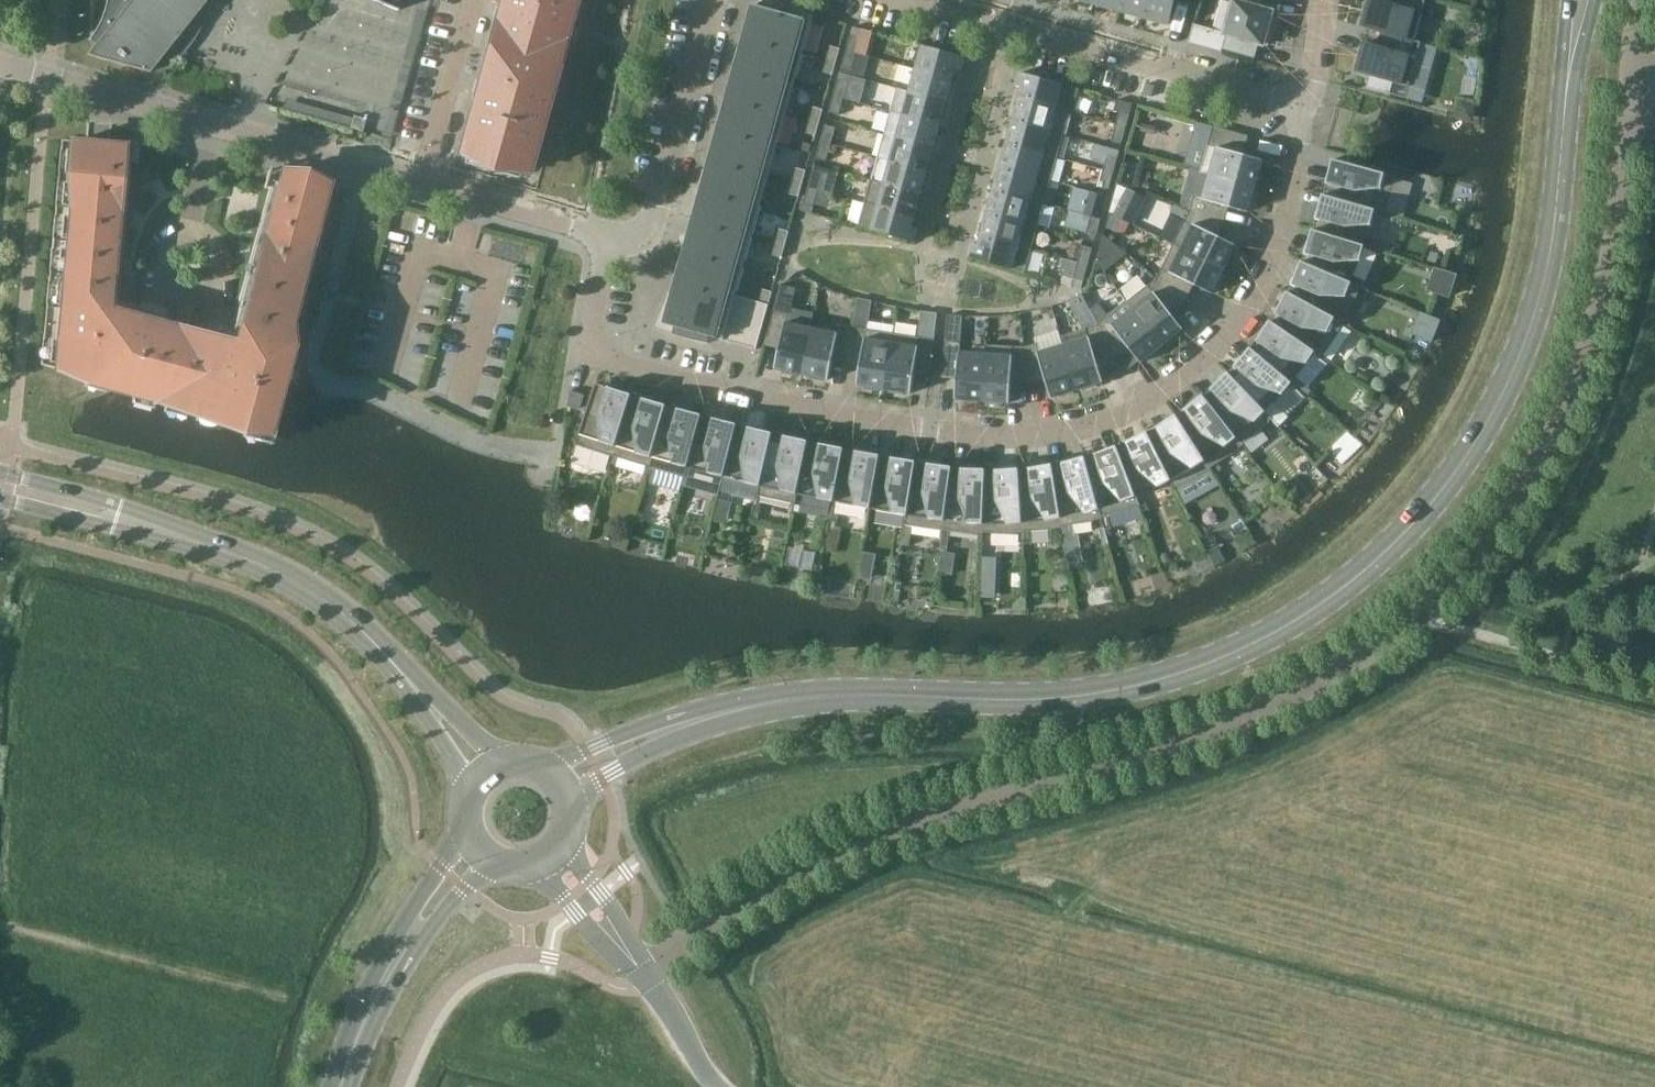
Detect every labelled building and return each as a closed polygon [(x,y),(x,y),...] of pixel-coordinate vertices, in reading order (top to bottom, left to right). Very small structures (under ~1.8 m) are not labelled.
[(107,1),(106,7),(104,13),(103,17),(101,22),(98,28),(96,31),(94,34),(90,39),(96,44),(88,55),(151,72),(166,53),(175,61),(174,61),(175,62),(178,59),(182,56),(186,51),(190,48),(194,43),(198,36),(201,30),(205,21),(207,16),(209,10),(211,5),(212,0),(108,0),(107,1)] [(398,11),(403,0),(372,0),(398,11)] [(496,22),(565,41),(577,0),(502,0),(496,22)] [(736,296),(814,16),(756,0),(755,0),(669,310),(665,309),(658,330),(672,335),(682,338),(687,339),(698,342),(708,344),(710,337),(723,341),(736,296)] [(1119,11),(1122,0),(1096,0),(1095,4),(1119,11)] [(1143,17),(1148,0),(1122,0),(1119,11),(1143,17)] [(1143,17),(1169,25),(1169,23),(1175,0),(1148,0),(1143,17)] [(1388,3),(1378,0),(1369,0),(1361,27),(1387,35),(1421,44),(1421,43),(1414,41),(1426,0),(1389,0),(1388,3)] [(1277,16),(1272,15),(1272,12),(1234,1),(1225,35),(1226,35),(1222,50),(1255,59),(1259,45),(1263,46),(1267,32),(1272,33),(1277,16)] [(565,41),(496,22),(460,154),(529,173),(565,41)] [(851,34),(846,51),(857,54),(861,37),(851,34)] [(1421,44),(1387,35),(1383,48),(1364,43),(1356,73),(1369,76),(1366,88),(1390,94),(1393,83),(1409,88),(1421,44)] [(830,46),(826,60),(836,62),(840,49),(830,46)] [(923,46),(916,70),(952,80),(955,70),(962,72),(965,58),(923,46)] [(857,54),(846,51),(842,67),(852,70),(857,54)] [(836,62),(826,60),(822,73),(833,76),(836,62)] [(916,70),(910,92),(910,93),(946,103),(952,80),(916,70)] [(1023,88),(1020,99),(1056,109),(1057,108),(1063,85),(1020,73),(1016,87),(1023,88)] [(838,80),(834,97),(844,99),(849,83),(838,80)] [(897,89),(890,113),(903,117),(903,116),(940,126),(946,103),(910,93),(910,92),(897,89)] [(844,99),(834,97),(829,113),(839,116),(844,99)] [(1020,99),(1013,122),(1063,136),(1070,112),(1057,108),(1056,109),(1020,99)] [(813,107),(809,121),(819,123),(823,110),(813,107)] [(1120,109),(1116,126),(1126,129),(1131,112),(1120,109)] [(890,113),(884,135),(933,149),(940,126),(903,116),(903,117),(890,113)] [(819,123),(809,121),(805,134),(816,137),(819,123)] [(1013,122),(1007,145),(1057,159),(1063,136),(1013,122)] [(825,126),(821,142),(831,145),(836,129),(825,126)] [(1126,129),(1116,126),(1111,142),(1122,145),(1126,129)] [(1201,172),(1209,175),(1209,174),(1255,187),(1256,183),(1259,184),(1263,168),(1261,168),(1263,161),(1238,154),(1243,135),(1214,127),(1201,172)] [(878,158),(891,162),(927,172),(933,149),(884,135),(878,158)] [(107,387),(118,390),(220,417),(219,421),(270,435),(276,415),(293,350),(283,347),(327,187),(325,186),(325,187),(283,175),(282,174),(279,184),(268,181),(271,171),(269,171),(264,189),(266,189),(266,188),(269,189),(231,332),(211,327),(208,336),(161,323),(164,314),(142,308),(141,310),(117,304),(131,163),(136,164),(136,165),(138,165),(139,147),(138,146),(137,157),(126,156),(127,146),(125,145),(125,146),(79,142),(79,141),(77,141),(77,142),(63,140),(42,365),(59,370),(109,383),(107,387)] [(831,145),(821,142),(816,159),(826,162),(831,145)] [(811,154),(813,147),(802,144),(800,151),(811,154)] [(1007,145),(1001,168),(1050,181),(1057,159),(1007,145)] [(1108,155),(1103,171),(1113,174),(1118,158),(1108,155)] [(1327,183),(1323,197),(1332,200),(1332,199),(1375,211),(1375,212),(1384,215),(1395,177),(1333,160),(1327,183)] [(891,162),(884,184),(884,185),(921,195),(927,172),(891,162)] [(796,168),(792,182),(802,184),(806,171),(796,168)] [(1001,168),(994,191),(1044,204),(1050,181),(1001,168)] [(813,171),(808,188),(818,191),(823,174),(813,171)] [(1113,174),(1103,171),(1098,188),(1109,191),(1113,174)] [(1194,197),(1190,211),(1218,222),(1223,206),(1248,213),(1250,206),(1253,207),(1257,192),(1254,191),(1255,187),(1209,174),(1209,175),(1203,199),(1194,197)] [(872,180),(865,204),(914,218),(921,195),(884,185),(884,184),(872,180)] [(802,184),(792,182),(788,195),(799,198),(802,184)] [(1127,189),(1117,185),(1109,213),(1130,223),(1132,224),(1146,197),(1127,188),(1127,189)] [(818,191),(808,188),(803,205),(814,207),(818,191)] [(994,191),(988,213),(1038,227),(1044,204),(994,191)] [(1316,218),(1312,232),(1321,235),(1322,234),(1364,247),(1375,212),(1375,211),(1332,199),(1332,200),(1323,197),(1316,218)] [(1090,217),(1101,220),(1105,203),(1095,200),(1090,217)] [(914,218),(865,204),(858,228),(914,243),(918,230),(911,228),(914,218)] [(1193,226),(1182,249),(1182,250),(1224,270),(1226,266),(1228,267),(1235,253),(1233,252),(1236,246),(1212,234),(1218,222),(1190,211),(1184,222),(1193,226)] [(988,213),(982,236),(1018,246),(1018,247),(1031,251),(1038,227),(988,213)] [(1124,236),(1130,223),(1109,213),(1105,227),(1124,236)] [(1083,215),(1078,231),(1086,233),(1090,217),(1084,215),(1083,215)] [(1101,220),(1090,217),(1086,233),(1086,234),(1096,237),(1101,220)] [(779,229),(775,243),(786,245),(789,232),(779,229)] [(1306,253),(1301,264),(1310,268),(1311,267),(1351,284),(1351,282),(1361,261),(1364,247),(1322,234),(1321,235),(1312,232),(1306,253)] [(1018,246),(982,236),(979,247),(972,245),(969,258),(1025,274),(1031,251),(1018,247),(1018,246)] [(786,245),(775,243),(772,256),(782,259),(786,245)] [(1174,245),(1157,279),(1180,299),(1189,283),(1213,294),(1215,288),(1217,290),(1225,275),(1222,274),(1224,270),(1182,250),(1182,249),(1174,245)] [(1082,246),(1078,263),(1088,266),(1093,249),(1082,246)] [(1088,266),(1078,263),(1073,279),(1083,282),(1088,266)] [(1293,284),(1287,294),(1296,299),(1296,298),(1343,324),(1343,323),(1361,287),(1351,282),(1351,284),(1311,267),(1310,268),(1301,264),(1293,284)] [(1126,303),(1132,310),(1133,310),(1162,347),(1165,345),(1167,346),(1179,336),(1178,334),(1183,330),(1167,309),(1180,299),(1157,279),(1126,303)] [(1363,281),(1361,286),(1367,289),(1369,284),(1363,281)] [(759,303),(769,305),(772,293),(763,290),(759,303)] [(1276,314),(1270,323),(1278,329),(1278,328),(1315,353),(1314,355),(1322,359),(1343,324),(1296,298),(1296,299),(1287,294),(1276,314)] [(736,296),(723,341),(756,350),(769,305),(759,303),(736,296)] [(1107,318),(1097,326),(1111,353),(1124,343),(1140,363),(1146,359),(1148,361),(1161,351),(1159,349),(1162,347),(1133,310),(1132,310),(1113,326),(1107,318)] [(798,374),(802,375),(812,329),(786,324),(788,314),(774,311),(766,341),(781,344),(775,369),(782,371),(782,374),(798,377),(798,374)] [(1033,311),(1028,313),(1022,315),(1025,325),(1037,322),(1034,311),(1033,311)] [(1257,341),(1250,350),(1257,356),(1258,356),(1292,384),(1293,384),(1314,355),(1315,353),(1278,328),(1278,329),(1270,323),(1257,341)] [(834,355),(848,358),(853,328),(839,325),(837,334),(812,329),(802,375),(806,376),(805,378),(821,382),(822,379),(829,381),(834,355)] [(1060,337),(1063,346),(1077,391),(1081,390),(1082,392),(1097,387),(1097,385),(1103,383),(1096,358),(1111,353),(1097,326),(1060,337)] [(880,389),(884,390),(893,334),(853,328),(848,358),(861,360),(857,386),(864,387),(864,390),(880,392),(880,389)] [(893,334),(884,390),(888,391),(888,393),(904,396),(904,393),(911,394),(915,368),(930,371),(934,340),(893,334)] [(978,401),(983,402),(986,355),(985,355),(960,353),(960,344),(945,343),(942,373),(957,374),(955,400),(962,400),(962,403),(978,404),(978,401)] [(1036,344),(1024,348),(1028,379),(1044,374),(1051,399),(1058,397),(1059,399),(1074,395),(1073,392),(1077,391),(1063,346),(1039,354),(1036,344)] [(986,355),(983,402),(987,402),(987,405),(1003,406),(1003,403),(1010,404),(1012,378),(1028,379),(1024,348),(985,345),(985,355),(986,355)] [(1288,418),(1274,404),(1292,384),(1258,356),(1257,356),(1250,350),(1235,367),(1227,375),(1234,382),(1235,381),(1266,413),(1279,427),(1288,418)] [(1211,390),(1202,397),(1208,405),(1209,404),(1237,439),(1266,413),(1235,381),(1234,382),(1227,375),(1211,390)] [(575,445),(612,456),(628,404),(627,404),(630,395),(596,384),(575,445)] [(584,396),(570,391),(568,406),(579,410),(584,396)] [(612,456),(648,467),(664,415),(663,415),(665,405),(644,399),(630,395),(627,404),(628,404),(612,456)] [(1185,411),(1175,417),(1180,425),(1181,424),(1210,470),(1211,470),(1211,469),(1232,455),(1243,446),(1237,439),(1209,404),(1208,405),(1202,397),(1185,411)] [(685,478),(688,468),(687,468),(699,425),(698,425),(701,415),(678,409),(665,405),(663,415),(664,415),(648,467),(685,478)] [(710,474),(723,478),(735,434),(734,434),(737,425),(713,419),(701,415),(698,425),(699,425),(687,468),(688,468),(710,474)] [(1156,428),(1146,433),(1150,442),(1151,442),(1171,482),(1170,482),(1174,490),(1199,477),(1204,474),(1210,470),(1181,424),(1180,425),(1175,417),(1156,428)] [(723,478),(759,486),(760,487),(771,443),(770,443),(772,433),(759,431),(737,425),(734,434),(735,434),(723,478)] [(795,505),(797,495),(796,495),(806,451),(805,451),(808,441),(784,436),(772,433),(770,443),(771,443),(760,487),(759,486),(756,496),(795,505)] [(1126,443),(1116,447),(1119,456),(1120,456),(1135,497),(1136,496),(1170,482),(1171,482),(1151,442),(1150,442),(1146,433),(1126,443)] [(797,495),(833,503),(842,459),(841,459),(843,449),(820,444),(808,441),(805,451),(806,451),(796,495),(797,495)] [(1094,455),(1084,458),(1086,467),(1087,467),(1101,519),(1102,518),(1110,516),(1140,506),(1139,505),(1136,496),(1135,497),(1120,456),(1119,456),(1116,447),(1098,454),(1094,455)] [(833,503),(870,510),(877,465),(876,465),(878,456),(856,452),(843,449),(841,459),(842,459),(833,503)] [(870,510),(906,516),(907,516),(914,472),(913,472),(914,462),(892,458),(878,456),(876,465),(877,465),(870,510)] [(1061,464),(1051,465),(1052,475),(1053,475),(1062,528),(1063,527),(1102,519),(1102,518),(1101,519),(1087,467),(1086,467),(1084,458),(1061,464)] [(943,531),(944,530),(943,530),(950,477),(949,477),(950,467),(928,464),(914,462),(913,472),(914,472),(907,516),(906,516),(904,526),(943,531)] [(1028,469),(1018,469),(1018,479),(1019,479),(1022,532),(1023,532),(1063,528),(1063,527),(1062,528),(1053,475),(1052,475),(1051,465),(1028,469)] [(943,530),(944,530),(983,534),(983,533),(982,533),(985,480),(984,480),(984,470),(961,469),(950,467),(949,477),(950,477),(943,530)] [(994,471),(984,470),(984,480),(985,480),(982,533),(983,533),(1023,533),(1023,532),(1022,532),(1019,479),(1018,479),(1018,469),(994,471)] [(732,503),(719,500),(715,516),(728,519),(732,503)] [(1139,505),(1140,506),(1142,512),(1148,510),(1145,503),(1139,505)] [(1218,548),(1209,553),(1214,563),(1216,566),(1225,561),(1223,558),(1218,548)] [(983,557),(982,597),(996,598),(997,558),(983,557)] [(862,566),(860,578),(867,579),(869,567),(862,566)]
